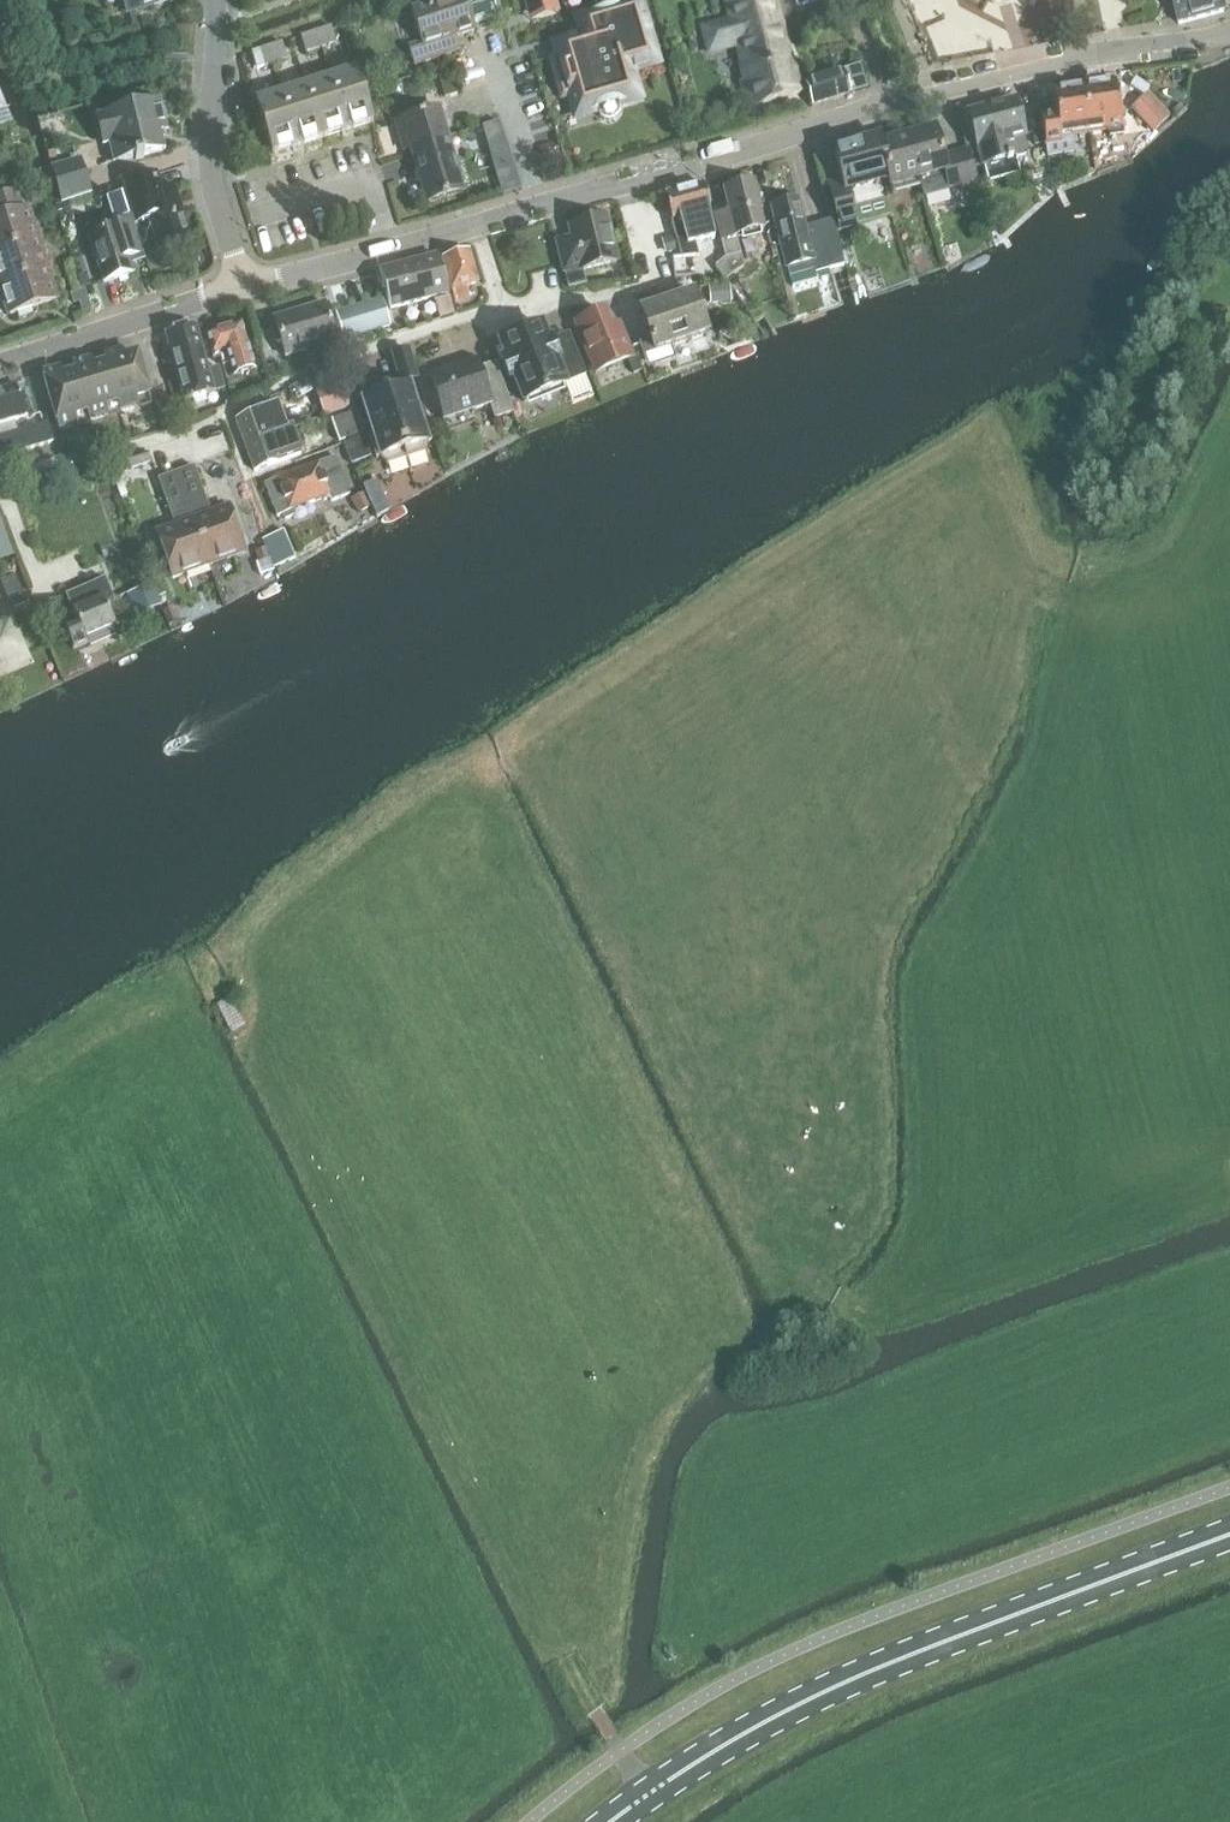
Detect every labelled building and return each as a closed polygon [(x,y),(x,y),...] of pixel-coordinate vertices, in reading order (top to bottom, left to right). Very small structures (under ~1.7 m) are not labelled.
[(174,0),(123,0),(128,15),(174,0)] [(409,47),(415,66),(450,55),(461,51),(456,38),(474,32),(473,28),(497,20),(490,0),(446,0),(412,11),(422,42),(409,47)] [(556,0),(526,0),(529,11),(557,3),(556,0)] [(654,61),(638,5),(618,11),(617,7),(615,3),(611,0),(609,0),(606,0),(602,1),(599,4),(597,8),(597,12),(598,17),(583,21),(588,39),(578,41),(581,52),(563,57),(577,103),(579,112),(588,110),(597,107),(599,112),(601,115),(605,118),(609,118),(614,117),(617,114),(619,110),(619,106),(617,101),(635,96),(627,68),(654,61)] [(698,26),(707,56),(738,47),(739,49),(740,52),(747,80),(740,81),(749,110),(804,94),(777,0),(725,0),(729,14),(730,17),(698,26)] [(1181,24),(1228,10),(1225,0),(1174,0),(1181,24)] [(334,35),(332,27),(316,32),(319,40),(334,35)] [(319,40),(316,32),(301,37),(303,45),(319,40)] [(319,40),(321,48),(337,43),(334,35),(319,40)] [(303,45),(306,53),(321,48),(319,40),(303,45)] [(285,51),(282,43),(267,48),(270,56),(285,51)] [(270,56),(267,48),(252,53),(254,61),(270,56)] [(270,56),(272,64),(287,59),(285,51),(270,56)] [(254,61),(257,69),(272,64),(270,56),(254,61)] [(813,106),(868,88),(860,65),(806,84),(813,106)] [(353,130),(373,123),(356,69),(256,101),(273,155),(294,149),(287,129),(297,126),(304,145),(343,133),(337,114),(347,111),(353,130)] [(445,99),(458,95),(450,70),(437,75),(445,99)] [(1085,87),(1084,87),(1091,133),(1108,130),(1109,139),(1123,136),(1116,83),(1099,85),(1096,83),(1087,84),(1085,87)] [(1091,133),(1084,87),(1083,87),(1080,85),(1072,86),(1069,90),(1053,92),(1056,117),(1042,119),(1047,156),(1075,152),(1072,135),(1091,133)] [(1134,111),(1154,132),(1168,118),(1149,97),(1134,111)] [(1001,161),(1029,154),(1015,101),(967,114),(982,167),(985,166),(989,168),(999,166),(1001,161)] [(159,132),(166,130),(160,103),(99,117),(105,145),(110,143),(115,163),(164,151),(159,132)] [(441,109),(395,122),(404,151),(410,149),(449,138),(446,128),(441,109)] [(494,151),(507,147),(500,123),(488,127),(488,125),(466,131),(469,142),(470,148),(492,141),(494,151)] [(935,130),(905,138),(917,182),(945,174),(950,191),(976,184),(967,150),(942,157),(935,130)] [(449,138),(410,149),(414,162),(425,204),(465,192),(453,151),(449,138)] [(887,183),(889,190),(917,182),(905,138),(881,145),(879,138),(874,140),(885,183),(887,183)] [(883,184),(885,183),(874,140),(834,150),(842,180),(828,184),(837,215),(842,232),(892,217),(888,201),(883,184)] [(511,156),(492,162),(499,188),(519,182),(511,156)] [(63,203),(91,194),(80,162),(53,170),(63,203)] [(123,185),(126,194),(136,225),(149,221),(159,250),(191,240),(175,189),(164,193),(158,174),(123,185)] [(737,237),(764,230),(760,213),(762,212),(754,183),(724,190),(729,211),(715,215),(722,241),(722,240),(726,258),(715,266),(726,280),(744,267),(737,237)] [(704,186),(666,196),(682,258),(699,257),(696,243),(714,238),(706,209),(709,208),(704,186)] [(37,240),(27,210),(25,210),(19,192),(0,198),(0,252),(37,240)] [(135,225),(136,225),(126,194),(109,199),(118,228),(90,237),(104,282),(134,273),(130,260),(144,256),(135,225)] [(799,199),(770,207),(786,269),(788,268),(792,287),(817,279),(816,272),(846,265),(833,219),(806,227),(799,199)] [(574,238),(558,242),(569,288),(587,283),(584,271),(617,262),(606,217),(571,226),(574,238)] [(676,237),(665,239),(668,253),(680,250),(676,237)] [(37,240),(0,252),(0,285),(47,270),(37,240)] [(466,287),(479,283),(469,251),(442,259),(456,304),(470,299),(466,287)] [(391,310),(447,294),(436,255),(380,271),(391,310)] [(633,267),(621,270),(623,280),(636,277),(633,267)] [(56,301),(47,270),(0,285),(0,287),(9,316),(56,301)] [(87,274),(79,277),(82,288),(91,286),(87,274)] [(730,286),(709,288),(711,305),(731,303),(730,286)] [(85,289),(71,294),(74,304),(88,299),(85,289)] [(694,292),(641,310),(655,352),(708,334),(694,292)] [(342,340),(390,326),(383,301),(335,315),(342,340)] [(332,343),(337,342),(326,303),(274,318),(277,328),(271,330),(275,344),(281,342),(286,357),(306,351),(309,358),(335,351),(332,343)] [(603,312),(575,323),(585,347),(584,348),(585,349),(586,349),(596,373),(633,358),(622,333),(619,323),(610,327),(603,312)] [(241,324),(206,334),(213,360),(228,356),(233,376),(242,381),(251,378),(255,373),(241,324)] [(185,402),(216,393),(215,392),(226,389),(219,368),(209,371),(196,325),(165,334),(185,402)] [(548,342),(541,326),(500,343),(506,359),(502,361),(509,379),(514,377),(524,402),(565,385),(565,383),(585,375),(570,340),(555,346),(552,340),(548,342)] [(121,351),(103,356),(106,364),(117,404),(120,412),(139,406),(136,399),(149,395),(137,355),(124,359),(121,351)] [(417,379),(409,351),(393,356),(401,383),(417,379)] [(637,357),(628,361),(634,374),(642,370),(637,357)] [(73,365),(75,373),(87,413),(89,421),(108,415),(106,407),(117,404),(106,364),(93,368),(91,360),(73,365)] [(495,419),(514,413),(497,361),(479,367),(476,360),(428,376),(444,421),(490,405),(495,419)] [(278,364),(267,367),(271,380),(282,377),(278,364)] [(331,368),(312,376),(317,386),(335,379),(331,370),(331,368)] [(75,416),(87,413),(75,373),(63,377),(61,369),(43,374),(59,430),(78,424),(75,416)] [(341,375),(343,381),(350,402),(352,401),(366,397),(357,370),(341,375)] [(350,402),(343,381),(316,391),(325,416),(354,406),(352,401),(350,402)] [(18,432),(15,422),(28,418),(33,416),(29,401),(23,402),(18,384),(0,389),(0,437),(18,432)] [(408,392),(383,400),(403,463),(416,458),(422,449),(429,446),(422,423),(418,424),(408,392)] [(389,467),(403,463),(383,400),(362,406),(372,438),(367,440),(374,463),(379,462),(389,467)] [(235,420),(244,445),(287,429),(278,405),(235,420)] [(331,421),(338,439),(339,443),(363,434),(355,411),(331,421)] [(49,423),(39,426),(45,445),(54,442),(49,423)] [(45,445),(39,426),(30,428),(36,448),(45,445)] [(292,427),(287,429),(244,445),(254,472),(302,454),(292,427)] [(30,428),(21,431),(27,450),(36,448),(30,428)] [(12,434),(18,453),(27,450),(21,431),(17,432),(12,434)] [(12,434),(3,436),(9,456),(18,453),(12,434)] [(9,456),(3,436),(0,437),(0,458),(9,456)] [(371,457),(367,447),(363,436),(347,443),(344,444),(352,464),(371,457)] [(118,473),(151,462),(147,451),(115,463),(118,473)] [(335,456),(300,470),(312,502),(331,495),(333,500),(349,493),(335,456)] [(114,461),(108,464),(115,482),(116,481),(122,500),(127,498),(121,480),(118,473),(115,463),(114,461)] [(194,466),(176,473),(209,566),(246,553),(229,507),(211,513),(194,466)] [(292,509),(312,502),(300,470),(264,483),(276,515),(282,513),(285,520),(295,516),(292,509)] [(173,579),(209,566),(176,473),(158,479),(175,526),(156,533),(173,579)] [(370,506),(364,493),(352,499),(358,512),(370,506)] [(273,567),(295,559),(285,531),(263,539),(266,548),(270,557),(273,567)] [(266,548),(255,552),(259,561),(270,557),(266,548)] [(259,561),(256,562),(260,576),(274,571),(273,567),(270,557),(259,561)] [(16,575),(1,581),(13,608),(27,601),(16,575)] [(86,638),(115,625),(106,604),(115,600),(106,578),(66,596),(72,610),(72,611),(78,625),(66,630),(74,649),(88,643),(86,638)] [(152,583),(127,594),(137,617),(162,606),(152,583)] [(48,629),(70,620),(59,596),(37,605),(48,629)] [(10,621),(0,626),(0,668),(25,657),(10,621)] [(232,997),(218,1004),(230,1030),(244,1024),(232,997)]
